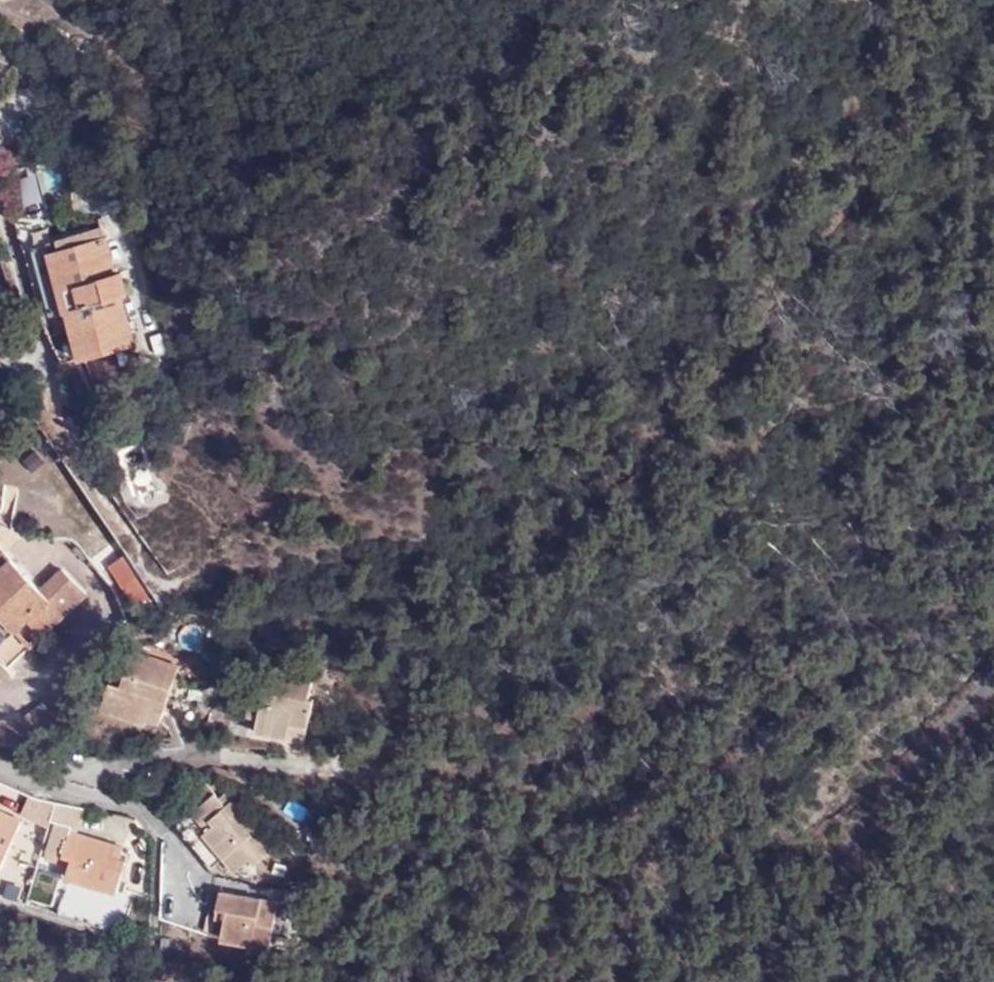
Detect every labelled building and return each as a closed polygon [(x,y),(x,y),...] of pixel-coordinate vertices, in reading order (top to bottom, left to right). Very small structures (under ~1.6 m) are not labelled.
[(127,294),(123,280),(118,281),(116,273),(103,228),(35,247),(53,315),(67,312),(80,359),(135,344),(122,296),(127,294)] [(9,668),(87,595),(62,569),(41,588),(3,548),(0,552),(0,658),(9,668)] [(138,605),(155,595),(134,565),(118,577),(138,605)] [(119,685),(109,682),(100,708),(144,723),(145,718),(153,698),(164,702),(176,667),(131,651),(124,672),(119,685)] [(265,699),(261,717),(259,731),(308,740),(316,698),(311,697),(317,661),(279,653),(273,688),(270,700),(265,699)] [(114,668),(109,682),(119,685),(124,672),(114,668)] [(250,714),(261,717),(265,699),(270,700),(273,688),(256,685),(250,714)] [(153,698),(145,718),(158,721),(164,702),(153,698)] [(63,716),(43,702),(26,717),(0,717),(0,740),(5,743),(45,743),(48,741),(54,731),(63,716)] [(229,803),(224,796),(219,790),(182,823),(217,865),(229,855),(240,868),(256,856),(260,861),(274,849),(259,830),(262,826),(238,798),(236,798),(229,803)] [(231,790),(224,796),(229,803),(236,798),(231,790)] [(36,796),(27,818),(51,826),(58,801),(36,796)] [(10,849),(24,816),(0,806),(0,845),(10,849)] [(114,855),(117,843),(71,829),(65,852),(74,855),(68,875),(118,891),(127,859),(121,858),(114,855)] [(125,845),(117,843),(114,855),(121,858),(125,845)] [(7,856),(10,849),(0,845),(0,853),(7,856)] [(226,891),(224,907),(233,910),(228,934),(228,938),(275,949),(284,905),(226,891)] [(233,910),(224,907),(218,931),(228,934),(233,910)] [(19,933),(11,950),(22,954),(30,938),(19,933)] [(17,967),(9,972),(14,981),(26,981),(17,967)]
